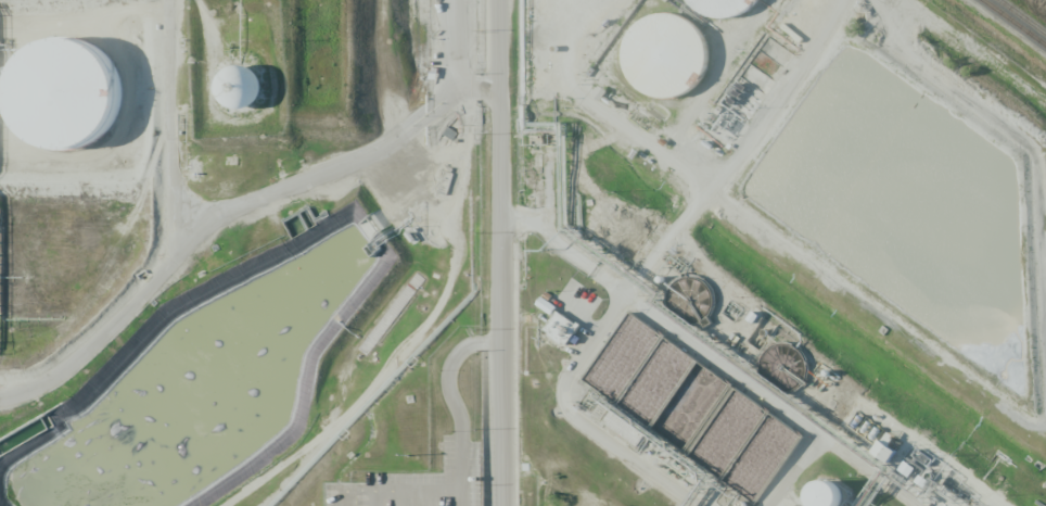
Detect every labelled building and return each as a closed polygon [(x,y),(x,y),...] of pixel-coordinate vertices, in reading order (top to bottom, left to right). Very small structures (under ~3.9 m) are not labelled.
[(699,10),(692,0),(767,0),(765,3),(756,13),(745,20),(734,23),(720,22),(709,17),(699,10)] [(643,92),(637,83),(633,71),(633,58),(636,46),(642,36),(652,27),(664,23),(677,22),(689,24),(700,30),(709,39),(714,50),(716,63),(715,75),(710,87),(701,96),(690,102),(678,105),(665,105),(654,101),(643,92)] [(53,153),(38,143),(27,128),(22,111),(22,92),(28,75),(40,61),(55,51),(74,47),(92,49),(109,56),(122,69),(130,86),(132,104),(129,122),(120,138),(106,150),(89,157),(71,159),(53,153)] [(264,100),(254,63),(216,74),(227,111),(264,100)] [(543,332),(566,346),(579,325),(556,311),(543,332)] [(873,453),(888,463),(902,442),(886,432),(873,453)] [(843,503),(831,478),(805,490),(813,505),(837,505),(843,503)] [(855,502),(856,505),(826,505),(828,498),(833,494),(840,492),(846,493),(852,496),(855,502)]
